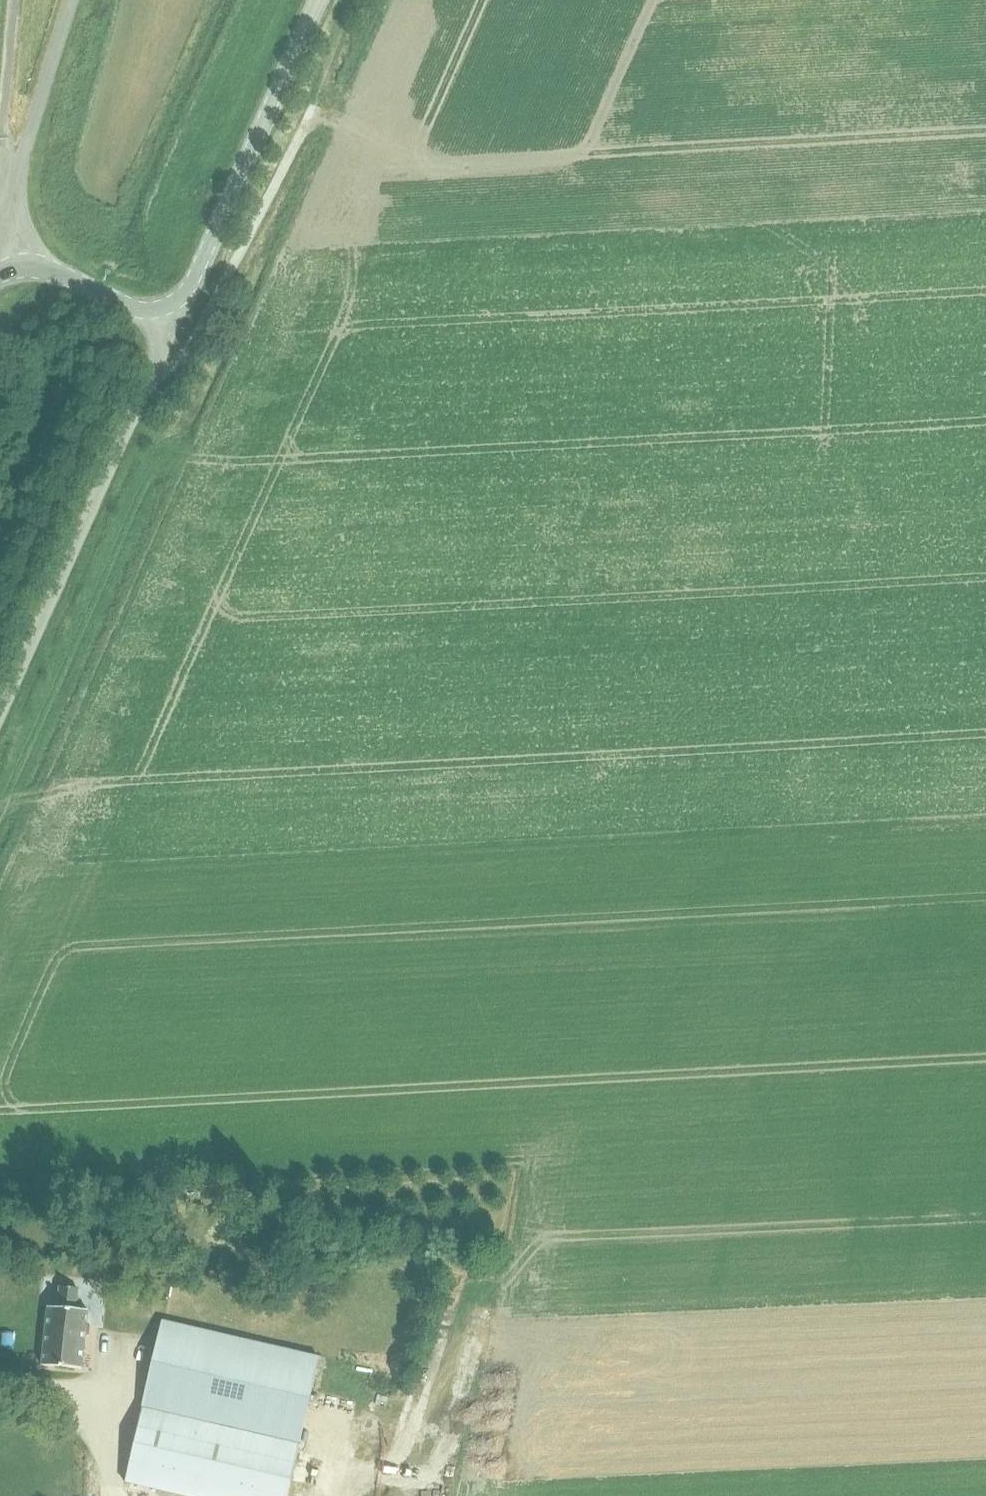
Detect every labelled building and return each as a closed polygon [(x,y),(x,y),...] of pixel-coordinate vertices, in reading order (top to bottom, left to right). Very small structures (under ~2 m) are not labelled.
[(48,1307),(42,1366),(82,1369),(88,1310),(76,1309),(78,1288),(61,1286),(59,1308),(48,1307)] [(126,1482),(186,1495),(288,1495),(320,1358),(163,1322),(126,1482)]
